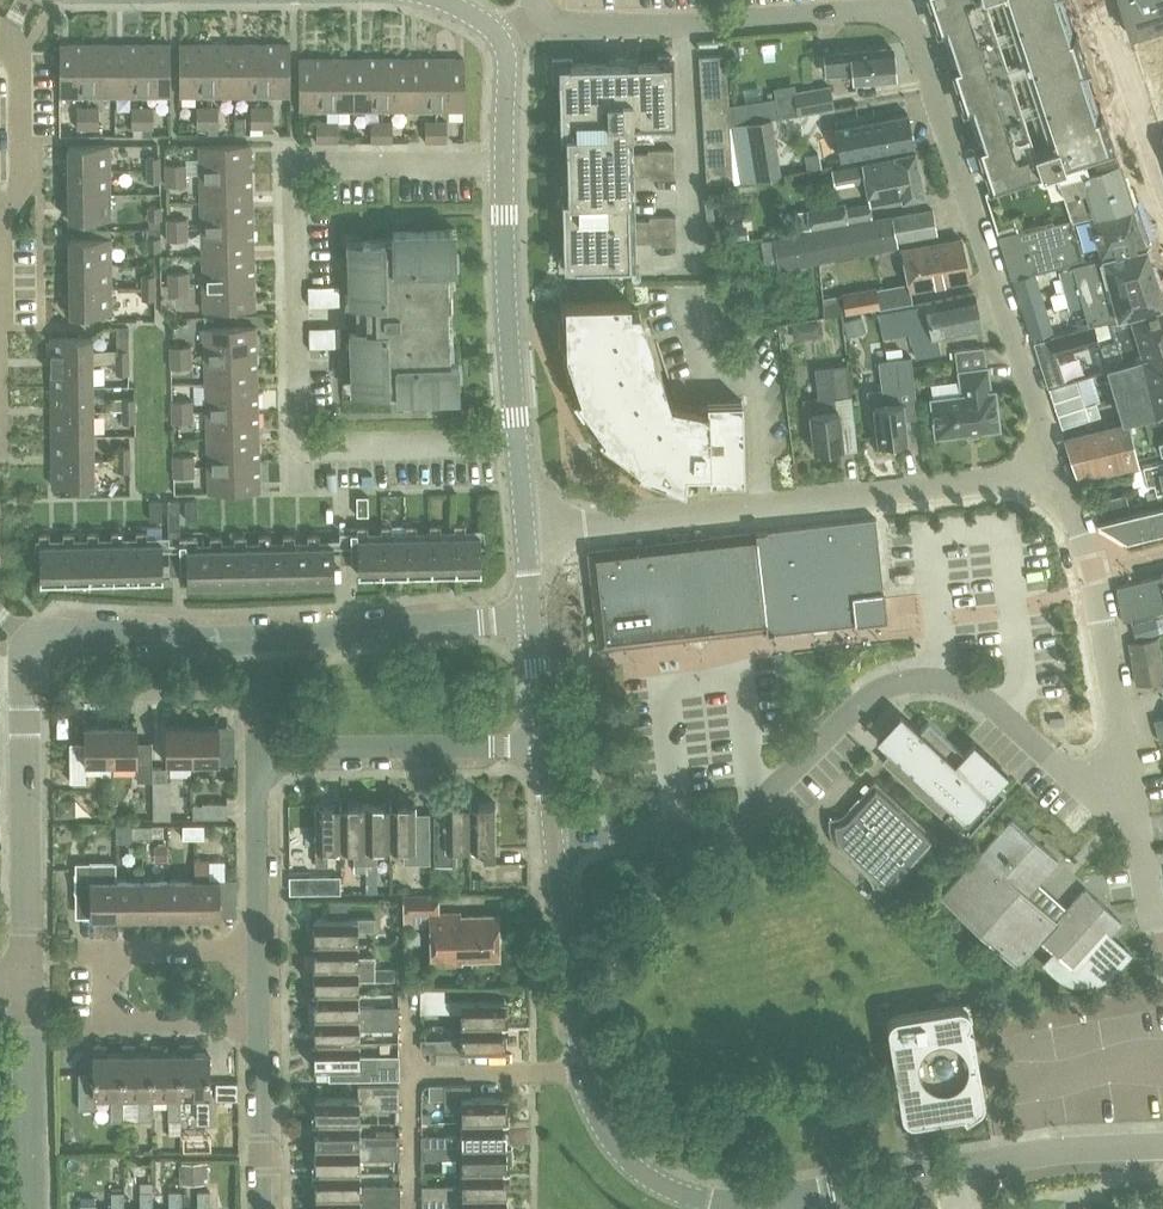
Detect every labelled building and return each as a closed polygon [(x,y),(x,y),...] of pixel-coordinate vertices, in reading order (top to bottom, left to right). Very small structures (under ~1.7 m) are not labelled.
[(1022,184),(1084,163),(1116,153),(1100,103),(1095,105),(1083,68),(1088,66),(1074,24),(1070,26),(1061,0),(932,0),(940,27),(945,26),(957,62),(952,64),(966,106),(971,105),(983,142),(978,143),(992,185),(1020,176),(1021,181),(1022,184)] [(1130,35),(1133,34),(1133,33),(1162,25),(1162,0),(1119,0),(1130,35)] [(139,96),(167,96),(167,44),(139,45),(139,96)] [(177,96),(205,95),(205,44),(176,44),(177,96)] [(205,95),(232,95),(232,44),(205,44),(205,95)] [(232,95),(260,95),(260,44),(232,44),(232,95)] [(260,95),(288,95),(288,44),(260,44),(260,95)] [(57,96),(85,96),(85,45),(57,45),(57,96)] [(85,96),(112,96),(112,45),(85,45),(85,96)] [(112,96),(139,96),(139,45),(112,45),(112,96)] [(895,77),(892,46),(852,50),(826,53),(828,71),(854,68),(855,81),(895,77)] [(701,58),(701,70),(728,69),(727,54),(700,55),(701,58)] [(434,109),(462,109),(462,58),(434,59),(434,109)] [(676,124),(675,58),(660,59),(660,64),(640,65),(640,69),(609,70),(609,65),(574,65),(574,60),(555,60),(555,81),(561,80),(562,148),(568,148),(569,186),(563,186),(564,251),(558,251),(559,272),(578,271),(578,266),(631,265),(627,125),(676,124)] [(297,109),(325,109),(325,59),(297,59),(297,109)] [(325,109),(352,109),(352,59),(325,59),(325,109)] [(352,109),(380,109),(380,59),(352,59),(352,109)] [(380,109),(407,109),(407,59),(380,59),(380,109)] [(407,109),(434,109),(434,59),(407,59),(407,109)] [(729,83),(728,69),(701,70),(702,85),(729,83)] [(702,85),(703,99),(729,98),(729,83),(702,85)] [(798,114),(835,108),(830,84),(794,90),(798,114)] [(731,123),(772,116),(778,115),(775,97),(730,104),(730,113),(731,123)] [(730,104),(729,98),(703,99),(704,114),(730,113),(730,104)] [(143,128),(142,106),(132,107),(132,128),(143,128)] [(153,106),(142,106),(143,128),(154,128),(153,106)] [(208,128),(208,106),(197,106),(197,128),(208,128)] [(218,106),(208,106),(208,128),(218,128),(218,106)] [(262,128),(262,106),(251,106),(251,128),(262,128)] [(273,106),(262,106),(262,128),(273,128),(273,106)] [(88,128),(88,107),(77,107),(77,128),(88,128)] [(88,107),(88,128),(99,128),(99,107),(88,107)] [(842,156),(914,142),(908,112),(836,126),(842,156)] [(704,114),(704,129),(731,127),(731,123),(730,113),(704,114)] [(741,182),(782,175),(772,116),(731,123),(741,182)] [(327,142),(327,120),(316,120),(316,142),(327,142)] [(338,120),(327,120),(327,142),(338,142),(338,120)] [(382,142),(382,120),(371,121),(371,142),(382,142)] [(393,120),(382,120),(382,142),(393,142),(393,120)] [(436,142),(436,120),(426,120),(425,142),(436,142)] [(436,120),(436,142),(447,142),(447,120),(436,120)] [(704,129),(705,143),(732,142),(731,127),(704,129)] [(732,142),(705,143),(706,158),(733,157),(732,142)] [(198,174),(249,173),(248,144),(197,146),(198,174)] [(67,170),(108,170),(108,145),(67,145),(67,170)] [(674,177),(674,148),(647,148),(648,152),(633,152),(633,175),(648,174),(648,177),(674,177)] [(926,195),(916,150),(895,155),(896,158),(863,165),(862,163),(831,170),(834,187),(842,185),(842,186),(866,181),(870,200),(846,205),(845,200),(807,207),(807,209),(796,211),(799,228),(810,227),(810,228),(873,217),(870,203),(904,196),(904,199),(926,195)] [(808,168),(822,166),(819,151),(805,153),(808,168)] [(146,157),(147,169),(161,169),(160,156),(146,157)] [(998,234),(1135,200),(1120,156),(1085,167),(1084,163),(1022,184),(1021,181),(985,191),(998,234)] [(706,158),(707,173),(733,171),(733,157),(706,158)] [(165,163),(165,174),(187,174),(186,163),(165,163)] [(161,180),(161,169),(147,169),(147,180),(161,180)] [(67,195),(109,194),(108,170),(67,170),(67,195)] [(707,173),(708,188),(734,183),(733,171),(707,173)] [(198,201),(249,200),(249,173),(198,174),(198,201)] [(187,185),(187,174),(165,174),(165,185),(187,185)] [(68,220),(109,219),(109,194),(67,195),(68,220)] [(199,229),(250,227),(249,200),(198,201),(199,229)] [(1148,241),(1135,200),(998,234),(1011,277),(1068,262),(1068,261),(1100,252),(1100,254),(1148,241)] [(779,269),(899,246),(897,241),(938,234),(933,208),(892,215),(773,236),(773,238),(761,240),(765,263),(777,261),(779,269)] [(166,229),(188,228),(188,217),(166,218),(166,229)] [(677,246),(677,218),(650,218),(650,221),(636,222),(636,244),(651,243),(651,247),(677,246)] [(749,239),(747,224),(729,226),(731,241),(749,239)] [(200,256),(251,254),(250,227),(199,229),(200,256)] [(189,240),(188,228),(166,229),(167,240),(189,240)] [(449,359),(446,266),(453,266),(452,229),(391,231),(391,239),(361,240),(361,248),(346,248),(348,302),(355,302),(356,329),(349,329),(351,383),(365,382),(366,390),(396,389),(396,398),(457,396),(456,358),(449,359)] [(909,267),(966,256),(961,237),(902,249),(907,274),(910,273),(909,267)] [(70,263),(111,263),(111,238),(69,238),(70,263)] [(1072,262),(1073,265),(1083,304),(1089,323),(1162,302),(1162,287),(1147,243),(1074,262),(1072,262)] [(201,283),(252,282),(251,254),(200,256),(201,283)] [(913,288),(971,276),(966,256),(909,267),(910,273),(907,274),(909,280),(911,279),(913,288)] [(70,287),(112,287),(111,263),(70,263),(70,287)] [(1073,265),(1059,269),(1070,307),(1083,304),(1073,265)] [(168,272),(168,284),(190,283),(189,272),(168,272)] [(141,275),(142,287),(156,286),(156,274),(141,275)] [(912,301),(909,281),(877,287),(877,285),(842,291),(842,293),(822,296),(824,316),(845,313),(879,307),(879,308),(912,301)] [(202,311),(253,310),(252,282),(201,283),(202,311)] [(190,293),(190,283),(168,284),(168,294),(190,293)] [(156,286),(142,287),(142,299),(156,299),(156,286)] [(70,312),(112,312),(112,287),(70,287),(70,312)] [(310,303),(335,302),(334,289),(310,290),(310,303)] [(1055,307),(1069,303),(1065,289),(1052,293),(1055,307)] [(940,336),(983,327),(975,292),(881,312),(886,336),(912,331),(918,357),(943,352),(940,336)] [(630,308),(630,298),(565,299),(565,300),(562,300),(562,317),(559,317),(560,351),(563,349),(568,365),(565,366),(575,396),(586,411),(583,413),(601,438),(615,449),(613,452),(638,470),(655,477),(654,480),(684,491),(686,468),(709,467),(710,480),(745,479),(743,399),(708,400),(708,408),(670,400),(639,308),(630,308)] [(1054,330),(1044,300),(1022,307),(1032,337),(1054,330)] [(1102,344),(1108,364),(1162,350),(1162,305),(1110,320),(1116,341),(1102,344)] [(862,314),(843,320),(848,336),(867,330),(862,314)] [(794,322),(795,337),(810,335),(808,320),(794,322)] [(1095,324),(1051,337),(1056,354),(1100,342),(1095,324)] [(50,362),(92,362),(116,362),(130,362),(130,349),(129,349),(128,325),(116,326),(116,349),(92,349),(91,337),(50,338),(50,362)] [(203,357),(255,355),(254,327),(202,329),(203,357)] [(312,343),(336,343),(336,330),(311,331),(312,343)] [(170,357),(192,356),(192,345),(170,346),(170,357)] [(997,390),(992,391),(989,367),(986,367),(984,347),(954,351),(957,371),(961,371),(964,394),(933,398),(937,436),(1002,428),(997,390)] [(1104,366),(1120,419),(1162,409),(1162,350),(1108,365),(1104,366)] [(204,384),(256,382),(255,355),(203,357),(204,384)] [(192,367),(192,356),(170,357),(171,367),(192,367)] [(909,440),(903,389),(916,388),(913,356),(880,360),(884,390),(871,392),(874,419),(877,419),(880,443),(909,440)] [(1059,364),(1061,375),(1097,368),(1094,357),(1059,364)] [(50,387),(92,387),(92,362),(50,362),(50,387)] [(130,362),(116,362),(116,373),(130,373),(130,362)] [(836,409),(834,397),(852,395),(849,364),(816,367),(819,398),(806,399),(809,427),(812,426),(815,450),(844,447),(840,409),(836,409)] [(923,370),(927,383),(948,377),(944,364),(923,370)] [(1077,379),(1049,388),(1062,426),(1101,413),(1097,400),(1085,404),(1077,379)] [(205,411),(257,409),(256,382),(204,384),(205,411)] [(50,412),(92,411),(92,387),(50,387),(50,412)] [(121,398),(122,411),(136,411),(136,398),(121,398)] [(171,400),(171,411),(193,411),(193,400),(171,400)] [(206,438),(258,437),(257,409),(205,411),(206,438)] [(50,436),(92,436),(92,411),(50,412),(50,436)] [(136,422),(136,411),(122,411),(122,422),(136,422)] [(194,421),(193,411),(171,411),(172,422),(194,421)] [(1151,417),(1154,428),(1162,425),(1162,414),(1151,417)] [(1161,449),(1158,437),(1151,439),(1145,417),(1129,421),(1129,420),(1065,435),(1079,479),(1139,464),(1137,455),(1161,449)] [(51,460),(93,460),(92,436),(50,436),(51,460)] [(207,465),(259,464),(258,437),(206,438),(207,465)] [(116,446),(117,459),(131,458),(131,446),(116,446)] [(173,466),(195,465),(194,454),(173,455),(173,466)] [(131,470),(131,458),(117,459),(117,471),(131,470)] [(1142,463),(1147,485),(1153,483),(1155,489),(1146,491),(1150,507),(1150,508),(1162,505),(1162,458),(1142,463)] [(93,460),(51,460),(51,486),(93,485),(93,460)] [(208,493),(260,492),(259,464),(207,465),(208,493)] [(195,476),(195,465),(173,466),(173,476),(195,476)] [(1099,519),(1130,512),(1126,493),(1092,501),(1099,519)] [(357,515),(369,514),(368,495),(357,495),(357,515)] [(187,572),(187,536),(181,536),(179,499),(168,500),(168,535),(163,535),(163,549),(169,549),(170,565),(177,565),(178,572),(187,572)] [(186,519),(198,518),(197,499),(186,499),(186,519)] [(150,519),(162,519),(162,500),(150,500),(150,519)] [(1150,507),(1130,512),(1099,519),(1097,520),(1097,521),(1126,538),(1162,529),(1162,505),(1150,508),(1150,507)] [(881,623),(884,617),(887,617),(876,516),(759,530),(770,631),(858,620),(863,625),(881,623)] [(357,525),(358,562),(358,574),(482,570),(481,535),(485,535),(485,528),(465,529),(465,523),(455,523),(455,529),(441,529),(441,524),(430,524),(430,529),(417,529),(417,524),(406,524),(405,529),(392,529),(392,525),(381,525),(381,530),(368,531),(368,525),(357,525)] [(349,563),(358,562),(357,525),(339,526),(340,539),(335,539),(335,546),(341,546),(341,555),(348,555),(349,563)] [(163,549),(163,535),(148,536),(147,530),(136,530),(136,536),(123,536),(123,531),(112,531),(112,536),(98,536),(98,531),(88,531),(88,537),(74,537),(74,532),(64,532),(64,538),(50,538),(50,532),(39,532),(39,538),(36,538),(36,545),(40,545),(41,580),(164,578),(163,549)] [(765,631),(770,631),(759,530),(588,549),(600,646),(765,627),(765,631)] [(335,546),(335,539),(319,539),(319,533),(307,533),(307,539),(296,540),(296,534),(283,534),(283,540),(271,540),(271,534),(259,534),(259,540),(247,540),(247,535),(234,535),(234,541),(223,541),(223,535),(210,535),(211,542),(198,542),(198,536),(187,536),(187,572),(188,585),(335,581),(335,555),(335,546)] [(1116,586),(1123,620),(1162,610),(1162,574),(1116,586)] [(1159,632),(1155,617),(1132,623),(1136,638),(1159,632)] [(1162,679),(1162,662),(1158,636),(1128,641),(1136,684),(1162,679)] [(925,721),(919,728),(902,713),(879,739),(895,754),(885,765),(934,810),(935,808),(965,837),(1005,793),(998,786),(1011,773),(976,741),(962,756),(925,721)] [(1154,719),(1160,740),(1162,740),(1162,716),(1154,719)] [(193,725),(193,762),(236,761),(236,752),(219,752),(219,724),(193,725)] [(166,762),(193,762),(193,725),(166,725),(166,762)] [(111,774),(111,763),(110,726),(84,727),(84,742),(70,742),(70,782),(85,782),(85,763),(101,763),(101,774),(111,774)] [(152,767),(152,741),(136,741),(136,726),(110,726),(111,763),(137,763),(137,780),(152,780),(152,767)] [(152,767),(152,780),(168,780),(168,767),(152,767)] [(888,892),(939,838),(875,779),(842,815),(828,817),(829,832),(834,843),(867,875),(870,877),(872,883),(872,885),(888,892)] [(170,818),(170,799),(152,799),(153,818),(170,818)] [(193,817),(227,816),(227,801),(203,801),(203,804),(193,804),(193,817)] [(471,802),(471,845),(485,845),(485,862),(498,862),(497,801),(471,802)] [(431,863),(431,813),(417,813),(416,802),(390,803),(391,846),(404,846),(405,863),(431,863)] [(458,845),(471,845),(471,802),(444,802),(445,813),(431,813),(431,863),(458,863),(458,845)] [(329,847),(341,846),(341,803),(316,804),(317,864),(329,864),(329,847)] [(367,803),(341,803),(341,846),(355,846),(355,872),(366,871),(367,871),(367,803)] [(378,846),(391,846),(390,803),(367,803),(367,871),(366,871),(366,892),(379,892),(378,846)] [(1066,906),(1038,881),(1057,860),(1010,818),(939,896),(1015,965),(1039,938),(1055,920),(1054,919),(1066,906)] [(131,838),(142,837),(141,824),(131,824),(131,838)] [(142,837),(152,837),(152,824),(141,824),(142,837)] [(183,837),(194,837),(194,824),(183,824),(183,837)] [(194,837),(204,837),(204,824),(194,824),(194,837)] [(167,844),(155,844),(155,861),(167,861),(167,847),(167,844)] [(210,879),(210,858),(194,858),(194,879),(194,916),(221,916),(221,915),(237,915),(237,878),(220,878),(220,879),(210,879)] [(117,917),(117,880),(116,862),(76,862),(76,916),(90,916),(90,917),(117,917)] [(311,875),(311,893),(341,892),(341,875),(311,875)] [(475,886),(484,886),(484,877),(475,877),(475,886)] [(168,916),(194,916),(194,879),(168,880),(168,916)] [(117,917),(142,916),(142,880),(117,880),(117,917)] [(142,916),(168,916),(168,880),(142,880),(142,916)] [(1083,887),(1066,906),(1054,919),(1055,920),(1039,938),(1053,951),(1042,963),(1057,976),(1060,978),(1063,980),(1067,982),(1071,983),(1075,985),(1079,985),(1083,986),(1087,986),(1091,985),(1095,984),(1099,983),(1102,982),(1106,980),(1110,978),(1113,975),(1116,973),(1133,953),(1109,931),(1119,921),(1083,887)] [(440,912),(439,893),(404,894),(404,915),(431,914),(432,963),(463,963),(463,958),(499,957),(498,914),(462,915),(462,912),(440,912)] [(330,900),(330,918),(348,918),(348,900),(330,900)] [(357,942),(357,929),(374,929),(373,917),(348,918),(330,918),(314,918),(314,943),(357,942)] [(57,919),(58,935),(70,935),(69,918),(57,919)] [(314,968),(374,967),(374,956),(357,956),(357,942),(314,943),(314,968)] [(314,968),(314,994),(358,993),(358,980),(374,980),(374,967),(314,968)] [(445,999),(445,987),(420,987),(421,999),(420,1011),(462,1011),(462,1024),(507,1024),(507,999),(445,999)] [(314,994),(315,1018),(376,1017),(375,1006),(358,1006),(358,993),(314,994)] [(970,1064),(968,1052),(976,1051),(970,1015),(970,1014),(969,1013),(968,1011),(966,1008),(965,1007),(962,1006),(959,1005),(957,1005),(896,1015),(894,1016),(893,1017),(891,1018),(889,1020),(889,1022),(888,1024),(888,1025),(888,1027),(894,1067),(898,1067),(899,1072),(898,1074),(897,1076),(897,1078),(897,1080),(902,1111),(902,1112),(903,1114),(904,1116),(905,1117),(906,1119),(907,1119),(908,1120),(911,1121),(913,1121),(915,1121),(974,1111),(976,1111),(978,1110),(980,1109),(982,1107),(983,1105),(983,1103),(984,1101),(984,1099),(977,1073),(977,1071),(976,1070),(975,1068),(974,1067),(972,1066),(970,1065),(970,1064)] [(315,1018),(315,1043),(358,1042),(358,1029),(376,1029),(376,1017),(315,1018)] [(507,1024),(462,1024),(462,1038),(421,1038),(421,1050),(430,1050),(430,1062),(466,1062),(466,1050),(507,1050),(507,1024)] [(122,1042),(122,1054),(124,1054),(124,1096),(140,1096),(140,1120),(152,1120),(152,1096),(152,1053),(151,1053),(136,1053),(135,1042),(122,1042)] [(151,1042),(151,1053),(152,1053),(152,1096),(168,1096),(169,1119),(181,1119),(181,1095),(180,1095),(180,1053),(165,1053),(164,1042),(151,1042)] [(180,1042),(180,1053),(180,1095),(181,1095),(197,1095),(197,1119),(209,1119),(209,1095),(210,1095),(210,1053),(193,1053),(193,1042),(180,1042)] [(358,1042),(315,1043),(315,1069),(330,1069),(330,1079),(400,1078),(399,1055),(358,1055),(358,1042)] [(78,1073),(79,1109),(96,1109),(95,1096),(111,1096),(111,1119),(124,1120),(123,1096),(124,1096),(124,1054),(122,1054),(107,1054),(107,1043),(94,1043),(94,1054),(94,1073),(78,1073)] [(239,1097),(239,1079),(217,1079),(217,1097),(239,1097)] [(462,1122),(508,1121),(507,1095),(471,1096),(471,1084),(445,1084),(445,1108),(462,1108),(462,1122)] [(315,1098),(315,1124),(360,1123),(359,1109),(377,1109),(377,1104),(399,1104),(399,1085),(376,1085),(357,1085),(357,1098),(315,1098)] [(508,1147),(508,1146),(508,1121),(462,1122),(462,1134),(446,1134),(446,1141),(446,1147),(508,1147)] [(315,1124),(316,1148),(377,1148),(377,1135),(360,1135),(360,1123),(315,1124)] [(184,1133),(184,1149),(199,1149),(199,1133),(184,1133)] [(513,1146),(508,1146),(508,1147),(446,1147),(446,1157),(462,1157),(462,1172),(508,1171),(508,1163),(513,1163),(513,1146)] [(316,1173),(360,1172),(360,1158),(400,1158),(400,1147),(316,1148),(316,1173)] [(203,1175),(207,1175),(206,1162),(183,1162),(183,1182),(204,1182),(203,1175)] [(508,1171),(462,1172),(463,1184),(446,1184),(446,1190),(447,1198),(508,1197),(508,1171)] [(316,1199),(400,1198),(399,1185),(360,1186),(360,1172),(316,1173),(316,1199)] [(153,1180),(140,1180),(141,1208),(153,1208),(153,1180)] [(182,1190),(169,1190),(169,1208),(182,1208),(182,1190)] [(198,1208),(210,1208),(210,1190),(198,1190),(198,1208)] [(124,1191),(112,1191),(112,1208),(124,1208),(124,1191)] [(463,1208),(508,1208),(508,1197),(447,1198),(447,1207),(463,1207),(463,1208)] [(400,1208),(400,1198),(316,1199),(316,1208),(386,1208),(400,1208)]
